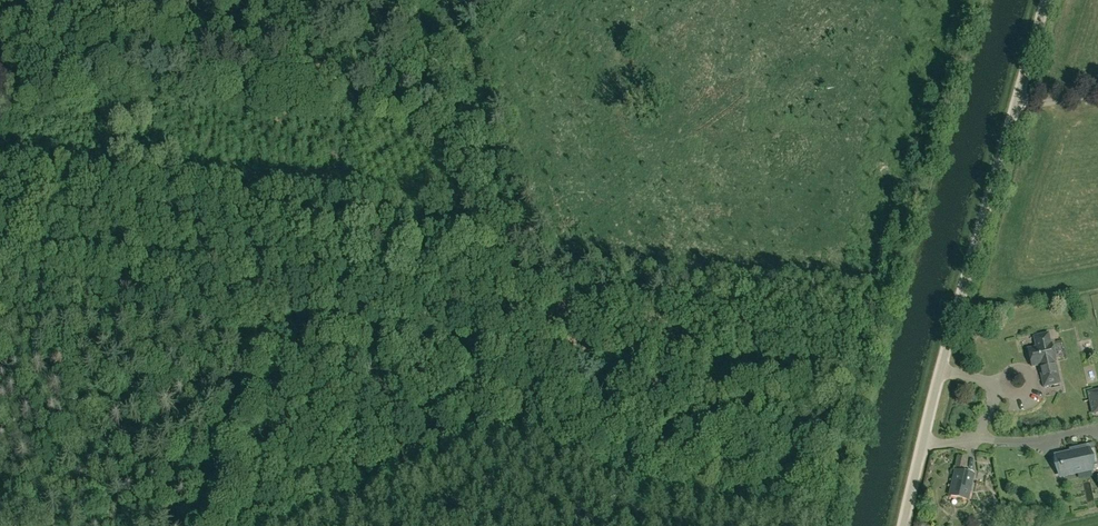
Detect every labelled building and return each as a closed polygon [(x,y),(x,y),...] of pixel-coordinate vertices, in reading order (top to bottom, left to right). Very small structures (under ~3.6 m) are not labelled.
[(1055,361),(1051,344),(1050,344),(1048,333),(1034,336),(1036,347),(1028,349),(1032,367),(1040,365),(1042,371),(1040,371),(1044,386),(1059,383),(1055,361)] [(1094,443),(1069,449),(1070,454),(1056,457),(1060,476),(1092,469),(1091,465),(1097,464),(1097,462),(1094,443)] [(958,456),(956,467),(963,469),(966,458),(958,456)] [(955,470),(949,496),(968,500),(974,475),(955,470)]
